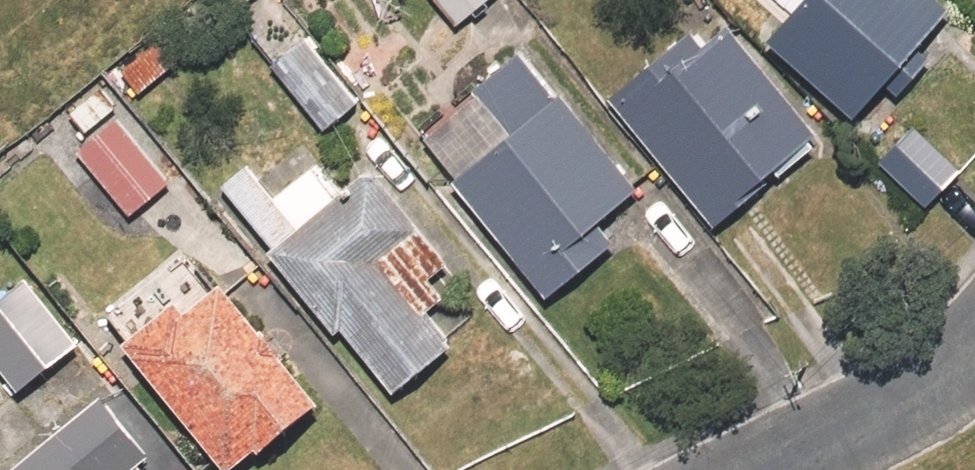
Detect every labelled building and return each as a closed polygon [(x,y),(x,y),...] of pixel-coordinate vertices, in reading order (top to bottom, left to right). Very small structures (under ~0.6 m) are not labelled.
[(457,25),(485,0),(436,0),(457,25)] [(777,42),(862,115),(889,84),(902,95),(934,58),(923,47),(956,9),(946,0),(813,0),(777,42)] [(295,24),(264,49),(328,129),(359,103),(295,24)] [(720,221),(823,132),(733,27),(712,45),(697,29),(615,99),(720,221)] [(461,179),(558,99),(519,54),(474,91),(480,97),(427,139),(461,179)] [(645,189),(565,92),(558,99),(461,179),(455,183),(551,299),(618,243),(602,224),(645,189)] [(175,183),(122,119),(81,153),(135,217),(175,183)] [(965,171),(899,119),(870,156),(931,205),(935,208),(965,171)] [(279,251),(348,193),(321,162),(279,198),(252,165),(225,186),(279,251)] [(279,251),(273,256),(341,336),(348,330),(399,390),(454,343),(388,264),(429,230),(377,169),(348,193),(279,251)] [(31,280),(0,304),(0,365),(22,393),(83,346),(31,280)] [(323,409),(226,288),(189,318),(179,305),(126,348),(224,469),(225,469),(238,469),(260,453),(263,457),(323,409)] [(106,401),(22,469),(142,469),(155,460),(106,401)]
